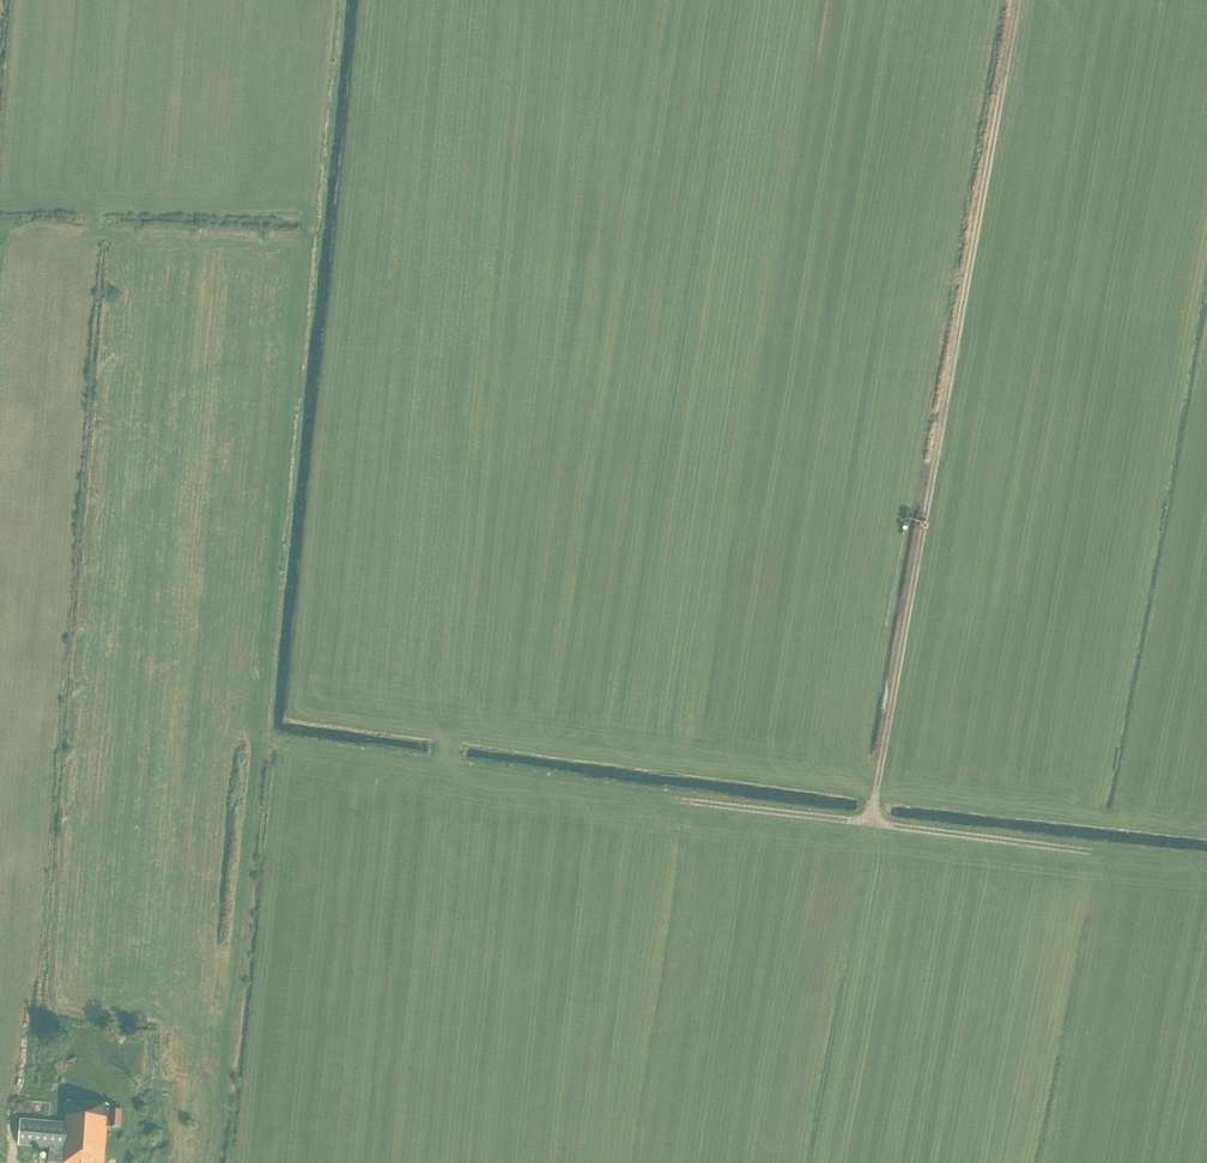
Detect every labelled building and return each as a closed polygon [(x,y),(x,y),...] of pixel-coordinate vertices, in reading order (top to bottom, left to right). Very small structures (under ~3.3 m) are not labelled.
[(122,1110),(111,1109),(109,1109),(109,1105),(67,1101),(66,1122),(21,1119),(19,1144),(50,1147),(48,1162),(61,1162),(104,1162),(107,1126),(110,1126),(121,1127),(122,1110)]
